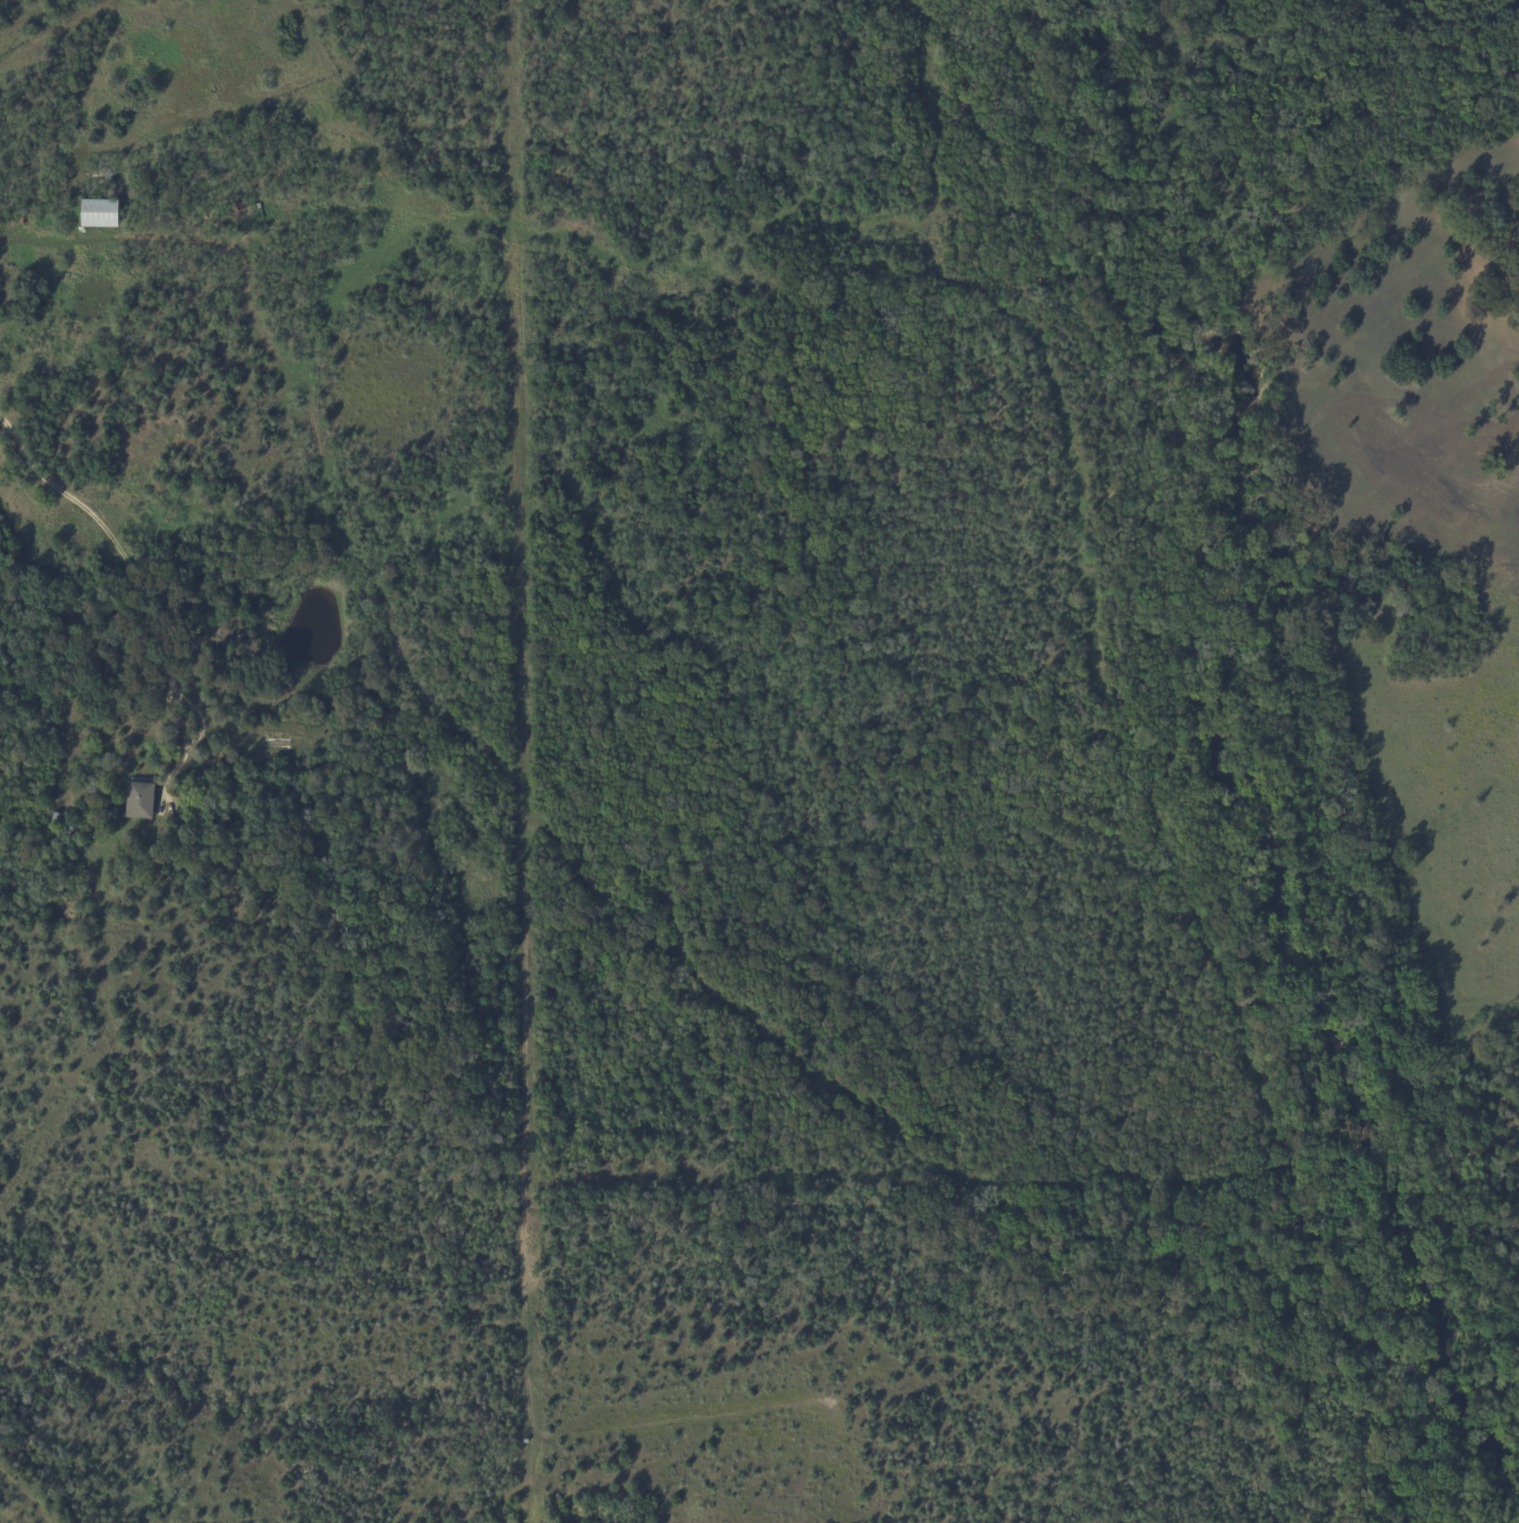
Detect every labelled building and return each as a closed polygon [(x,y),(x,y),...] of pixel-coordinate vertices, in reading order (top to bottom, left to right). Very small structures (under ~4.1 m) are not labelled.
[(121,200),(83,200),(83,227),(121,227),(121,200)] [(152,820),(157,784),(130,781),(125,817),(152,820)]
